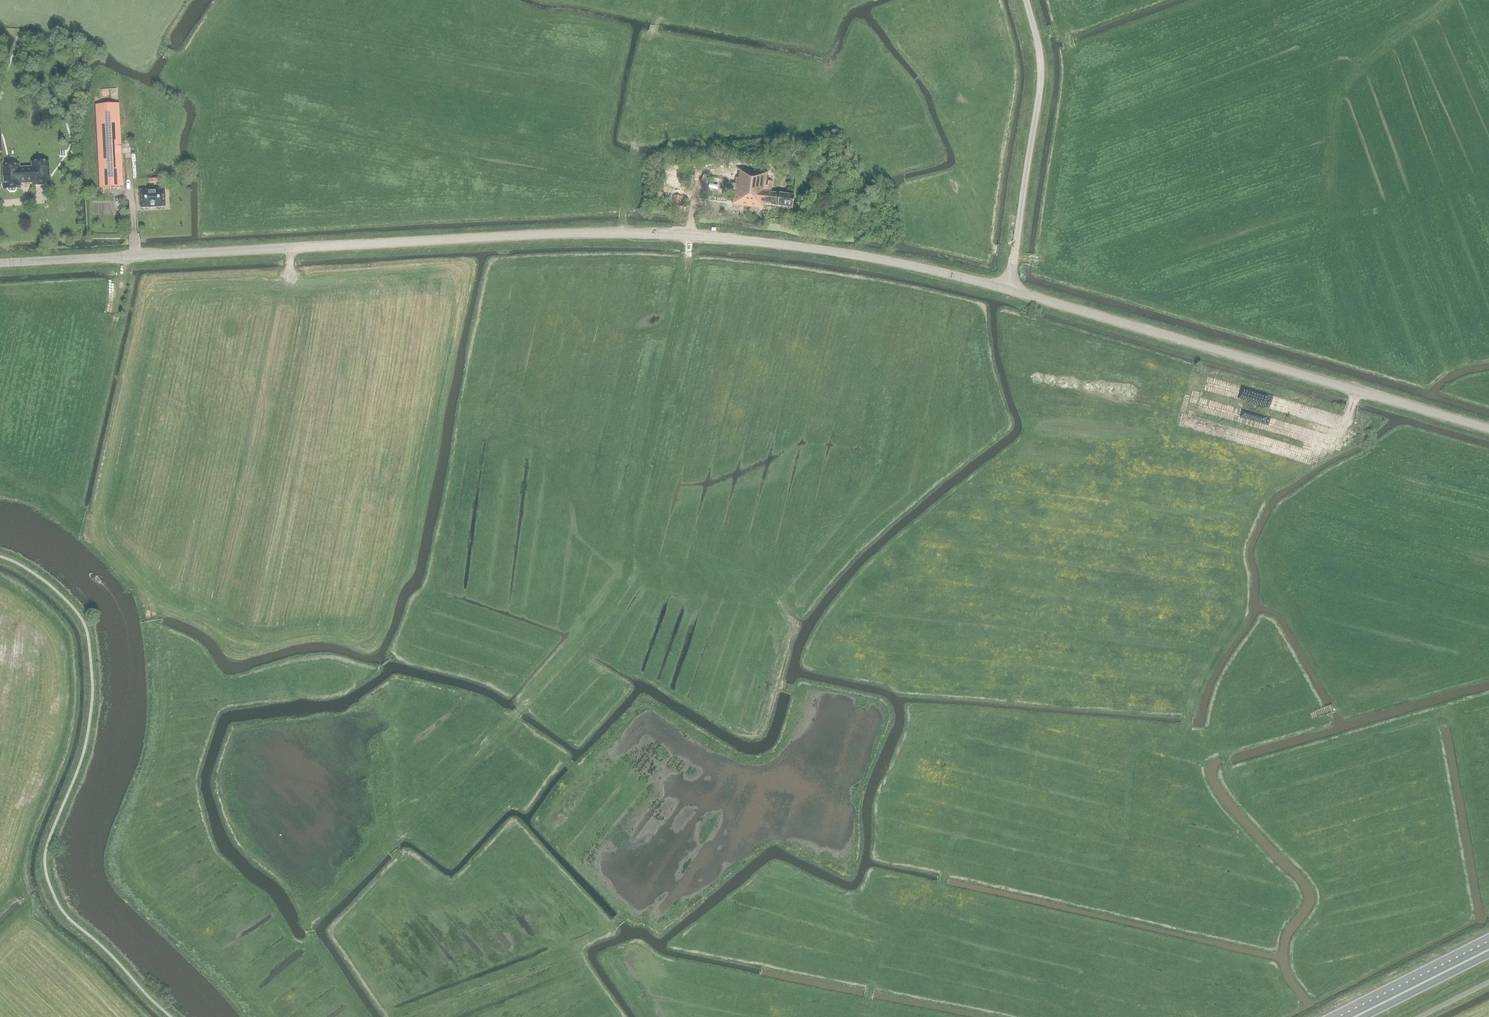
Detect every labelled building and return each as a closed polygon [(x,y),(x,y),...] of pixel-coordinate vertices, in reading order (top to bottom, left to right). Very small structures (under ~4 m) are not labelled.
[(57,95),(48,95),(48,109),(57,109),(57,95)] [(96,105),(100,187),(103,187),(111,187),(123,186),(120,122),(119,103),(96,105)] [(33,186),(50,185),(49,161),(32,162),(32,167),(19,168),(19,165),(2,166),(4,190),(21,189),(20,183),(33,182),(33,186)] [(666,180),(674,182),(678,170),(670,168),(666,180)] [(777,206),(792,208),(794,196),(771,192),(772,183),(766,182),(768,172),(738,168),(733,204),(763,209),(763,204),(777,206)] [(165,207),(165,189),(140,190),(141,208),(165,207)] [(672,203),(681,204),(683,197),(674,195),(672,203)]
